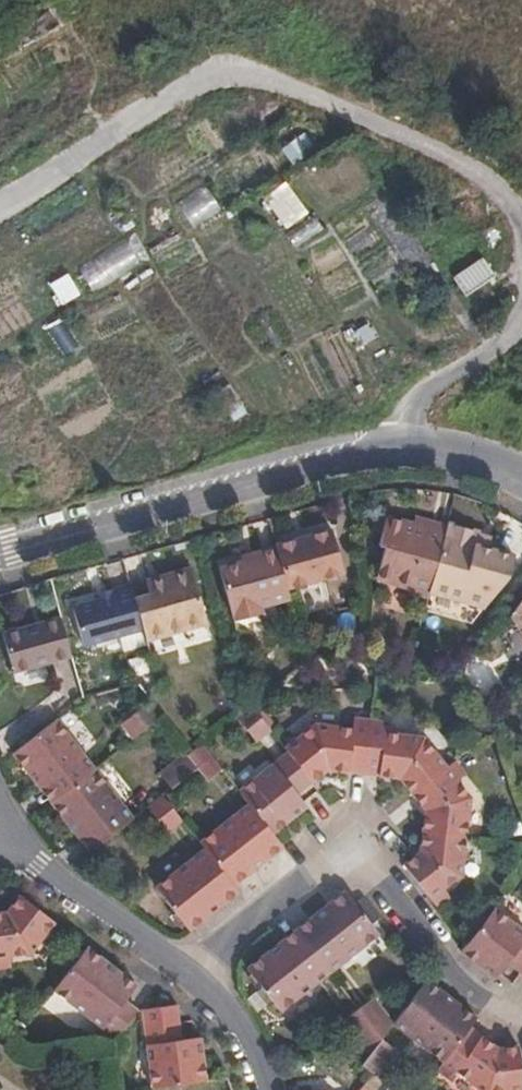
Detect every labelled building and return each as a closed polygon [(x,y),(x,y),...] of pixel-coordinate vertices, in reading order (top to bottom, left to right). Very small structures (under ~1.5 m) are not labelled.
[(304,130),(278,147),(289,164),(315,147),(304,130)] [(282,229),(306,212),(284,180),(259,197),(282,229)] [(203,183),(174,201),(192,229),(221,211),(203,183)] [(293,248),(324,231),(315,217),(285,234),(293,248)] [(92,292),(139,263),(124,239),(77,269),(92,292)] [(480,255),(449,275),(462,296),(494,276),(480,255)] [(65,272),(46,283),(58,304),(78,294),(65,272)] [(365,321),(348,334),(358,348),(376,336),(365,321)] [(418,526),(386,517),(379,546),(386,549),(377,578),(410,588),(408,594),(427,599),(427,596),(447,527),(431,523),(429,529),(418,526)] [(429,529),(431,523),(420,519),(418,526),(429,529)] [(447,527),(427,596),(484,610),(512,578),(515,558),(488,551),(476,547),(479,535),(447,526),(447,527)] [(344,577),(331,531),(313,536),(315,543),(303,547),(300,539),(275,546),(276,548),(288,591),(344,577)] [(488,551),(491,538),(479,535),(476,547),(488,551)] [(315,543),(313,536),(300,539),(303,547),(315,543)] [(288,591),(276,548),(259,552),(260,558),(242,562),(218,568),(231,616),(290,600),(288,591)] [(260,558),(259,552),(240,557),(242,562),(260,558)] [(212,620),(197,564),(164,573),(166,580),(149,585),(151,592),(134,598),(142,630),(144,638),(212,620)] [(166,580),(164,573),(147,578),(149,585),(166,580)] [(119,636),(142,630),(134,598),(130,585),(130,582),(113,588),(115,594),(94,600),(71,607),(82,646),(119,636)] [(115,594),(113,588),(92,594),(94,600),(115,594)] [(423,612),(446,619),(471,626),(484,610),(427,596),(427,599),(423,612)] [(521,635),(521,597),(519,601),(509,613),(521,635)] [(71,658),(59,616),(2,633),(13,675),(71,658)] [(144,638),(142,630),(119,636),(123,651),(146,645),(144,638)] [(158,719),(147,704),(121,725),(133,740),(158,719)] [(270,732),(250,706),(234,718),(254,743),(270,732)] [(362,772),(368,721),(352,718),(351,727),(314,723),(282,747),(286,752),(310,781),(324,771),(321,765),(324,760),(329,760),(334,763),(334,770),(362,772)] [(83,757),(55,721),(11,754),(40,791),(83,757)] [(444,765),(420,735),(384,731),(385,721),(368,721),(362,772),(393,777),(396,769),(402,770),(405,775),(400,781),(410,792),(444,765)] [(212,759),(201,745),(187,755),(196,768),(198,771),(212,759)] [(169,788),(196,768),(187,755),(184,752),(158,774),(169,788)] [(310,781),(286,752),(271,763),(295,793),(310,781)] [(51,805),(93,771),(83,757),(40,791),(51,805)] [(334,770),(334,763),(329,760),(324,760),(321,765),(324,771),(327,768),(334,770)] [(295,793),(271,763),(237,790),(247,803),(271,833),(305,806),(301,801),(295,793)] [(463,834),(468,795),(444,765),(410,792),(421,805),(433,807),(433,815),(427,814),(425,826),(422,825),(421,828),(424,829),(463,834)] [(400,781),(405,775),(402,770),(396,769),(393,777),(398,778),(400,781)] [(122,807),(93,771),(51,805),(80,842),(122,807)] [(182,819),(163,793),(145,807),(165,833),(182,819)] [(271,833),(247,803),(234,812),(269,855),(281,845),(271,833)] [(433,815),(433,807),(421,805),(425,809),(422,825),(425,826),(427,814),(433,815)] [(105,839),(131,818),(122,807),(80,842),(89,852),(105,839)] [(269,855),(234,812),(198,840),(204,847),(232,884),(269,855)] [(457,875),(463,834),(424,829),(421,854),(417,854),(406,861),(403,866),(437,908),(450,897),(443,889),(454,880),(457,875)] [(232,884),(204,847),(189,860),(222,903),(237,891),(232,884)] [(222,903),(189,860),(156,886),(189,929),(222,903)] [(341,960),(377,933),(353,901),(344,890),(328,902),(307,917),(341,960)] [(58,918),(20,892),(14,901),(22,906),(14,914),(8,909),(0,910),(0,957),(31,954),(58,918)] [(14,914),(22,906),(14,901),(8,909),(14,914)] [(521,941),(521,929),(492,906),(467,940),(459,949),(494,976),(498,972),(521,941)] [(341,960),(307,917),(293,928),(327,971),(341,960)] [(327,971),(293,928),(279,938),(314,981),(327,971)] [(314,981),(279,938),(278,937),(241,965),(276,1009),(314,981)] [(521,972),(521,941),(498,972),(511,982),(520,974),(521,972)] [(89,1013),(126,970),(91,942),(78,958),(55,986),(89,1013)] [(105,1026),(129,995),(139,982),(126,970),(89,1013),(105,1026)] [(405,1031),(438,989),(425,978),(392,1021),(405,1031)] [(468,1024),(474,1016),(466,1011),(438,989),(405,1031),(441,1059),(468,1024)] [(119,1037),(142,1005),(129,995),(105,1026),(119,1037)] [(182,1019),(178,1001),(142,1005),(145,1024),(182,1019)] [(389,1026),(373,1005),(359,1014),(378,1038),(389,1026)] [(378,1038),(359,1014),(345,1025),(347,1028),(367,1053),(378,1038)] [(184,1036),(182,1019),(145,1024),(148,1040),(184,1036)] [(519,1045),(504,1047),(505,1054),(497,1055),(492,1051),(493,1042),(468,1024),(441,1059),(481,1089),(510,1089),(521,1089),(521,1067),(519,1045)] [(209,1078),(203,1033),(198,1034),(184,1036),(148,1040),(155,1084),(209,1078)] [(505,1054),(504,1047),(501,1047),(493,1042),(492,1051),(497,1055),(505,1054)]
